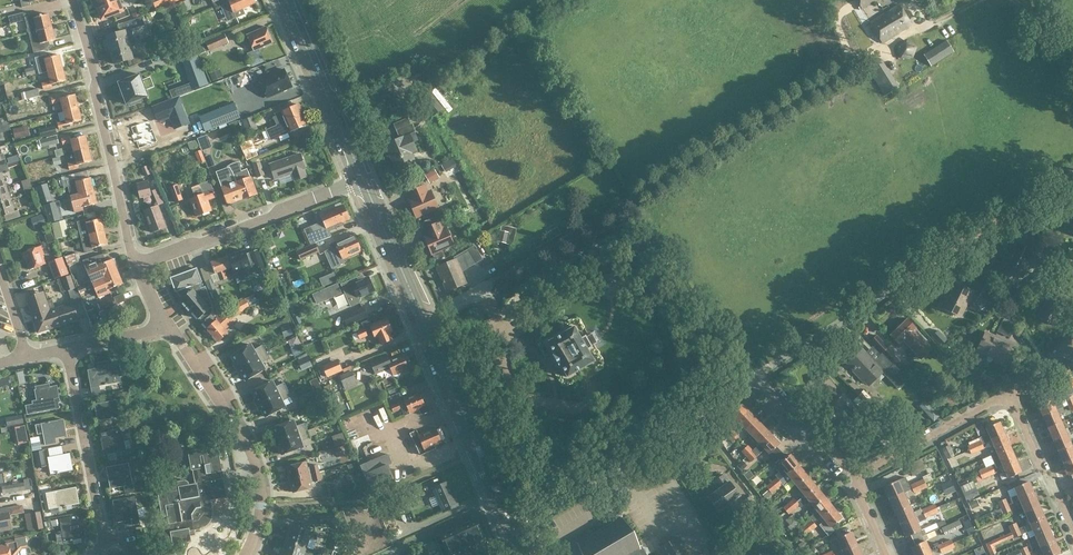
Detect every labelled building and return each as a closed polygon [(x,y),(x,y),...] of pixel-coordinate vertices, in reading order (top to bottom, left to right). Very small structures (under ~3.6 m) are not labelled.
[(22,8),(31,6),(30,3),(43,0),(20,0),(22,8)] [(119,1),(119,0),(92,0),(96,9),(119,1)] [(156,9),(175,0),(152,0),(156,9)] [(213,3),(216,9),(223,6),(221,0),(211,0),(213,3)] [(227,13),(228,13),(229,15),(234,13),(236,18),(246,14),(243,9),(244,9),(255,4),(254,0),(229,0),(221,0),(227,13)] [(861,7),(859,8),(861,10),(878,0),(857,0),(861,7)] [(119,1),(96,9),(100,19),(102,18),(102,20),(114,15),(117,21),(130,16),(127,9),(123,11),(119,1)] [(182,2),(175,5),(179,14),(186,12),(182,2)] [(885,14),(897,34),(911,25),(899,5),(885,14)] [(11,24),(25,20),(29,34),(53,28),(49,15),(37,18),(37,15),(29,17),(28,11),(9,17),(11,24)] [(190,14),(182,18),(184,23),(192,20),(190,14)] [(897,34),(885,14),(871,23),(883,43),(897,34)] [(118,25),(118,26),(120,33),(106,37),(110,51),(129,45),(135,44),(131,30),(145,26),(142,16),(118,25)] [(266,27),(247,36),(254,51),(272,43),(266,27)] [(56,41),(53,28),(29,34),(34,54),(51,49),(49,42),(56,41)] [(225,33),(206,42),(210,52),(229,43),(225,33)] [(954,52),(947,40),(924,55),(931,67),(954,52)] [(132,59),(129,45),(110,51),(114,64),(128,61),(129,67),(143,63),(141,57),(132,59)] [(194,90),(206,85),(193,51),(181,56),(194,90)] [(50,55),(35,59),(37,65),(45,63),(48,72),(63,68),(59,56),(50,58),(50,55)] [(886,95),(899,87),(881,59),(868,67),(886,95)] [(34,68),(25,70),(27,76),(35,74),(34,68)] [(63,68),(48,72),(50,82),(42,84),(43,90),(52,88),(51,85),(66,82),(63,68)] [(260,80),(268,98),(292,87),(291,84),(285,70),(266,78),(260,80)] [(218,80),(215,71),(210,73),(213,82),(218,80)] [(417,79),(425,90),(434,83),(425,72),(417,79)] [(143,102),(142,99),(148,97),(146,91),(154,88),(150,78),(143,81),(140,75),(118,83),(127,105),(130,104),(131,106),(143,102)] [(39,89),(21,93),(23,101),(40,96),(39,89)] [(420,100),(431,114),(434,117),(444,109),(439,103),(444,99),(436,89),(431,93),(430,92),(420,100)] [(63,112),(78,108),(75,95),(60,99),(60,96),(51,99),(52,105),(61,103),(63,112)] [(158,121),(171,116),(176,129),(188,124),(178,99),(154,109),(158,121)] [(15,111),(24,109),(22,101),(13,104),(15,111)] [(235,103),(199,117),(205,132),(240,118),(235,103)] [(275,114),(276,116),(274,117),(277,126),(303,115),(299,105),(275,114)] [(78,108),(63,112),(66,122),(57,124),(59,129),(73,126),(72,123),(81,121),(78,108)] [(277,126),(267,130),(271,140),(308,125),(303,115),(277,126)] [(253,116),(249,117),(230,125),(233,133),(241,130),(246,129),(247,134),(258,129),(255,120),(253,116)] [(396,170),(404,166),(406,172),(409,173),(416,170),(417,167),(415,162),(416,161),(412,154),(418,152),(411,134),(416,132),(412,123),(411,124),(408,118),(394,124),(400,138),(385,145),(396,170)] [(149,121),(130,129),(133,136),(131,137),(134,144),(136,143),(139,151),(158,144),(149,121)] [(11,130),(9,124),(0,127),(0,134),(11,130)] [(55,126),(39,130),(41,138),(57,134),(55,126)] [(14,129),(16,139),(27,137),(25,127),(14,129)] [(203,150),(213,146),(209,134),(199,138),(203,150)] [(59,144),(57,135),(40,140),(42,150),(50,148),(50,146),(59,144)] [(74,153),(89,149),(85,136),(70,140),(70,137),(61,139),(63,146),(71,144),(74,153)] [(200,146),(197,139),(187,143),(190,150),(200,146)] [(247,161),(258,156),(251,139),(240,144),(247,161)] [(35,144),(21,148),(24,160),(38,156),(35,144)] [(89,149),(74,153),(76,162),(68,164),(69,171),(78,169),(78,166),(92,162),(89,149)] [(207,163),(201,150),(193,153),(200,167),(207,163)] [(295,181),(306,178),(303,170),(305,170),(300,154),(270,165),(276,180),(293,174),(295,181)] [(7,163),(7,166),(20,162),(18,155),(7,159),(8,163),(7,163)] [(53,159),(55,166),(62,164),(60,157),(53,159)] [(457,167),(453,160),(442,166),(446,173),(457,167)] [(229,167),(216,171),(228,205),(229,204),(243,199),(243,198),(248,196),(248,197),(251,197),(253,196),(255,195),(255,194),(256,193),(247,168),(241,170),(240,161),(238,161),(236,162),(232,163),(230,164),(228,165),(229,167)] [(265,175),(261,162),(253,164),(258,178),(265,175)] [(6,187),(2,175),(9,173),(7,166),(0,169),(0,189),(6,187)] [(146,176),(151,174),(147,166),(142,168),(146,176)] [(432,182),(439,178),(435,170),(428,175),(432,182)] [(71,197),(94,192),(91,178),(76,182),(75,179),(67,181),(68,188),(71,197)] [(22,182),(26,194),(33,192),(29,180),(22,182)] [(151,195),(148,181),(137,184),(141,198),(151,195)] [(207,201),(216,197),(213,188),(210,181),(200,184),(201,188),(193,191),(195,197),(190,199),(196,217),(211,212),(207,201)] [(53,201),(48,184),(36,187),(42,205),(53,201)] [(175,203),(183,200),(178,185),(170,188),(175,203)] [(416,217),(438,208),(432,192),(428,194),(425,186),(409,193),(414,204),(411,205),(416,217)] [(0,189),(0,203),(10,200),(16,198),(14,191),(8,193),(6,187),(0,189)] [(152,192),(159,206),(165,202),(157,189),(152,192)] [(94,192),(71,197),(73,207),(75,213),(83,211),(83,208),(97,205),(94,192)] [(0,203),(0,217),(4,215),(6,221),(20,216),(18,211),(14,212),(10,200),(0,203)] [(57,202),(45,205),(49,223),(61,220),(57,202)] [(159,206),(153,209),(151,204),(144,207),(146,211),(144,212),(152,234),(167,228),(159,206)] [(336,209),(330,212),(329,211),(321,215),(321,216),(324,223),(311,229),(317,243),(331,238),(329,232),(343,226),(342,223),(349,220),(344,206),(342,207),(341,204),(335,206),(336,209)] [(43,215),(35,218),(38,228),(47,225),(43,215)] [(69,235),(66,220),(52,224),(56,239),(69,235)] [(82,238),(104,232),(101,220),(86,223),(86,220),(77,222),(82,238)] [(432,254),(454,245),(447,229),(444,231),(440,223),(424,229),(429,241),(427,242),(432,254)] [(557,228),(551,232),(555,238),(561,235),(557,228)] [(104,232),(82,238),(85,253),(94,251),(94,249),(108,245),(104,232)] [(1046,247),(1038,243),(1041,240),(1035,232),(1029,236),(1034,242),(1030,250),(1016,243),(1003,267),(1023,277),(1034,255),(1040,258),(1046,247)] [(332,249),(325,252),(329,259),(335,257),(339,265),(346,262),(344,259),(361,251),(355,236),(337,244),(336,242),(330,245),(332,249)] [(619,239),(611,244),(615,250),(623,245),(619,239)] [(301,260),(319,252),(316,244),(297,252),(301,260)] [(454,258),(455,260),(437,267),(448,292),(466,284),(461,272),(464,271),(463,268),(481,256),(474,245),(454,258)] [(43,255),(44,255),(41,246),(23,253),(25,259),(26,259),(31,270),(46,264),(43,255)] [(231,268),(234,275),(239,273),(241,271),(242,271),(251,268),(245,251),(227,257),(231,268)] [(65,257),(69,266),(82,262),(79,253),(65,257)] [(113,260),(107,262),(104,254),(83,261),(92,283),(118,273),(116,269),(117,268),(114,261),(113,261),(113,260)] [(231,268),(227,257),(211,263),(212,264),(208,265),(211,276),(218,273),(221,281),(234,277),(234,275),(231,268)] [(49,262),(56,279),(68,274),(62,258),(49,262)] [(1068,261),(1065,269),(1070,271),(1072,264),(1068,261)] [(212,309),(214,308),(206,287),(202,289),(201,284),(202,283),(197,269),(171,278),(176,292),(199,319),(200,319),(212,309)] [(92,283),(78,289),(80,293),(95,287),(97,291),(99,297),(109,293),(108,291),(123,285),(118,273),(92,283)] [(320,279),(324,287),(337,281),(333,273),(320,279)] [(365,280),(363,275),(341,285),(351,307),(360,303),(359,299),(368,295),(367,293),(375,290),(369,278),(365,280)] [(62,293),(75,289),(71,276),(58,280),(62,293)] [(212,298),(218,296),(212,280),(206,282),(212,298)] [(984,286),(973,281),(968,290),(953,282),(941,307),(961,317),(972,294),(979,297),(984,286)] [(1072,293),(1072,288),(1063,283),(1059,289),(1072,296),(1072,293)] [(318,304),(341,293),(337,284),(313,294),(318,304)] [(1051,290),(1038,316),(1057,325),(1069,299),(1051,290)] [(50,311),(44,292),(27,298),(38,334),(55,328),(50,311)] [(101,311),(116,305),(113,298),(98,304),(101,311)] [(230,307),(235,316),(250,307),(245,298),(230,307)] [(73,303),(50,311),(55,328),(79,320),(73,303)] [(343,316),(347,325),(368,316),(364,307),(343,316)] [(107,317),(115,314),(112,308),(105,312),(107,317)] [(212,309),(200,319),(203,322),(202,322),(207,328),(218,342),(228,334),(223,328),(227,325),(228,326),(236,320),(227,310),(221,316),(214,308),(212,309)] [(104,311),(100,313),(103,322),(108,320),(104,311)] [(393,338),(390,332),(392,331),(387,319),(371,327),(370,326),(357,332),(360,339),(369,335),(368,334),(373,332),(376,338),(377,337),(380,344),(393,338)] [(914,330),(916,328),(907,319),(890,335),(899,344),(903,341),(921,360),(932,349),(914,330)] [(1000,327),(1013,333),(1017,325),(1004,319),(1000,327)] [(281,327),(285,338),(293,334),(289,324),(281,327)] [(592,347),(591,346),(597,343),(592,334),(587,337),(586,336),(581,338),(574,327),(547,342),(554,355),(553,356),(554,357),(555,356),(559,364),(558,364),(559,365),(560,365),(567,377),(594,362),(588,350),(592,347)] [(932,337),(941,346),(947,340),(938,331),(932,337)] [(1004,362),(1012,345),(987,333),(978,350),(1004,362)] [(888,348),(877,336),(870,342),(882,354),(888,348)] [(237,370),(267,352),(263,345),(254,350),(251,345),(231,356),(236,364),(234,365),(237,370)] [(297,356),(303,353),(299,345),(292,348),(297,356)] [(881,359),(876,364),(862,350),(848,363),(855,370),(853,372),(864,383),(865,381),(869,385),(883,372),(898,389),(908,379),(884,354),(880,358),(881,359)] [(267,352),(237,370),(240,375),(242,374),(246,381),(265,370),(262,364),(271,359),(267,352)] [(370,362),(376,375),(390,368),(393,376),(401,373),(402,371),(409,368),(408,365),(408,363),(406,359),(405,358),(403,355),(393,360),(392,358),(389,360),(387,354),(370,362)] [(309,359),(299,365),(303,373),(313,368),(309,359)] [(124,360),(117,361),(119,376),(127,375),(124,360)] [(342,371),(339,363),(337,360),(323,366),(328,377),(342,371)] [(113,383),(111,374),(117,373),(115,361),(94,365),(95,370),(88,371),(91,387),(104,385),(105,385),(107,385),(107,384),(113,383)] [(1070,370),(1061,374),(1068,390),(1072,388),(1072,378),(1070,370)] [(345,390),(358,385),(352,371),(339,376),(345,390)] [(831,416),(849,399),(838,387),(837,389),(824,375),(815,384),(829,398),(821,405),(831,416)] [(0,379),(0,387),(11,384),(9,377),(9,376),(0,379)] [(257,406),(288,390),(284,383),(276,388),(273,382),(253,392),(257,400),(254,401),(257,406)] [(36,404),(37,412),(50,410),(49,407),(55,406),(54,404),(60,403),(56,386),(35,391),(37,404),(36,404)] [(324,396),(320,386),(314,389),(318,399),(324,396)] [(292,397),(288,390),(257,406),(260,411),(262,410),(266,417),(285,407),(283,402),(292,397)] [(302,398),(305,406),(317,402),(314,393),(302,398)] [(404,399),(398,401),(399,403),(402,410),(404,416),(410,413),(410,414),(419,410),(421,415),(428,412),(425,404),(426,403),(423,395),(421,396),(420,393),(410,398),(409,397),(404,399)] [(1061,401),(1058,395),(1038,403),(1043,416),(1062,407),(1064,407),(1061,401)] [(98,421),(120,417),(116,401),(94,405),(98,421)] [(399,403),(391,406),(394,413),(400,410),(402,410),(399,403)] [(865,413),(855,403),(849,409),(859,419),(865,413)] [(339,405),(333,407),(337,417),(343,415),(339,405)] [(737,420),(730,427),(734,431),(739,427),(752,415),(742,405),(731,415),(737,420)] [(1043,416),(1048,428),(1061,422),(1058,415),(1064,412),(1062,407),(1043,416)] [(752,415),(739,427),(743,431),(745,429),(750,434),(751,434),(761,424),(752,415)] [(372,416),(366,418),(371,431),(376,429),(372,416)] [(358,419),(364,435),(370,433),(363,417),(358,419)] [(63,420),(41,425),(36,426),(38,436),(43,434),(45,445),(56,443),(56,439),(66,437),(63,420)] [(275,443),(308,431),(305,424),(296,427),(294,421),(273,428),(276,436),(273,437),(275,443)] [(981,440),(983,445),(989,442),(1005,435),(999,422),(986,428),(989,434),(980,438),(981,440)] [(1061,422),(1048,428),(1054,440),(1070,433),(1068,428),(1065,430),(1061,422)] [(751,434),(750,434),(748,437),(757,447),(770,434),(761,424),(751,434)] [(26,434),(24,426),(16,428),(17,436),(26,434)] [(729,426),(723,432),(719,428),(713,433),(721,442),(727,436),(728,437),(734,431),(730,427),(729,426)] [(101,439),(104,455),(126,451),(123,435),(121,435),(119,429),(111,430),(112,437),(101,439)] [(315,429),(308,431),(310,437),(317,435),(315,429)] [(435,429),(419,436),(416,431),(409,434),(412,441),(413,441),(420,456),(436,449),(434,446),(441,443),(435,429)] [(308,431),(275,443),(277,448),(279,447),(282,455),(303,448),(301,442),(311,439),(308,431)] [(739,436),(734,431),(728,437),(733,442),(739,436)] [(1070,433),(1054,440),(1059,452),(1072,446),(1069,439),(1072,437),(1070,433)] [(753,451),(754,451),(758,456),(765,449),(769,454),(768,455),(773,460),(782,452),(777,447),(780,444),(770,434),(757,447),(753,451)] [(1010,448),(1005,435),(989,442),(991,446),(994,445),(997,453),(1010,448)] [(981,440),(975,443),(977,447),(976,448),(977,452),(985,449),(983,445),(981,440)] [(40,442),(32,444),(33,451),(42,449),(40,442)] [(977,447),(975,443),(968,446),(972,454),(977,452),(976,448),(977,447)] [(949,445),(943,449),(948,459),(955,456),(949,445)] [(754,451),(753,451),(748,446),(742,452),(746,457),(749,454),(750,455),(754,451)] [(1072,446),(1059,452),(1064,464),(1072,460),(1072,449),(1072,446)] [(413,447),(409,448),(413,461),(418,459),(413,447)] [(227,498),(227,495),(224,479),(222,479),(221,472),(222,472),(219,453),(208,455),(207,448),(188,451),(192,471),(193,471),(195,484),(190,485),(189,482),(186,480),(156,485),(162,515),(165,517),(168,517),(169,522),(159,524),(162,539),(171,537),(174,551),(182,549),(184,546),(184,544),(192,542),(190,532),(201,530),(201,529),(203,528),(205,527),(208,525),(209,524),(211,522),(212,519),(213,517),(213,514),(212,512),(213,512),(211,500),(227,498)] [(997,453),(991,456),(997,469),(999,467),(1015,460),(1010,448),(997,453)] [(47,467),(44,451),(35,452),(38,468),(47,467)] [(754,451),(750,455),(749,454),(746,457),(751,462),(758,456),(754,451)] [(782,452),(773,460),(778,465),(774,467),(779,473),(775,475),(777,478),(780,481),(786,477),(799,466),(790,455),(787,458),(782,452)] [(51,475),(73,470),(70,454),(48,458),(51,475)] [(372,492),(395,482),(388,465),(392,464),(388,454),(361,466),(372,492)] [(984,467),(993,464),(991,455),(982,458),(984,467)] [(135,461),(136,468),(145,466),(144,460),(135,461)] [(1021,473),(1015,460),(999,467),(1001,472),(1005,470),(1008,478),(1021,473)] [(1064,464),(1069,476),(1071,475),(1072,479),(1072,460),(1064,464)] [(743,461),(737,466),(742,471),(747,466),(743,461)] [(290,480),(319,473),(318,465),(312,467),(308,468),(307,462),(287,467),(290,480)] [(133,491),(129,468),(128,464),(106,469),(110,489),(123,487),(124,493),(133,491)] [(786,477),(780,481),(783,484),(782,485),(784,487),(792,480),(797,486),(808,476),(799,466),(786,477)] [(992,466),(986,468),(988,472),(986,473),(988,476),(995,473),(992,466)] [(988,472),(986,468),(979,472),(982,479),(988,476),(986,473),(988,472)] [(321,481),(319,473),(290,480),(293,493),(312,488),(311,483),(315,482),(321,481)] [(734,501),(733,500),(740,495),(724,475),(714,482),(720,489),(709,497),(719,511),(728,504),(728,505),(734,501)] [(808,476),(797,486),(801,491),(799,493),(802,498),(803,498),(816,487),(808,476)] [(32,489),(31,478),(24,479),(25,483),(2,486),(4,494),(32,489)] [(774,486),(777,489),(782,485),(783,484),(780,481),(777,478),(773,481),(775,485),(774,486)] [(926,484),(923,479),(910,485),(913,490),(926,484)] [(945,483),(947,489),(953,486),(951,480),(945,483)] [(775,485),(773,481),(766,487),(769,490),(771,493),(777,489),(774,486),(775,485)] [(904,487),(901,488),(897,481),(884,487),(890,499),(906,492),(904,487)] [(433,488),(444,512),(459,506),(448,482),(433,488)] [(1014,488),(1017,495),(1010,498),(1012,503),(1020,500),(1033,494),(1028,482),(1014,488)] [(926,484),(913,490),(914,494),(927,488),(926,484)] [(953,486),(947,489),(950,494),(956,491),(953,486)] [(802,498),(797,502),(800,505),(799,506),(801,508),(809,501),(814,507),(825,497),(816,487),(803,498),(802,498)] [(1010,498),(1016,494),(1012,487),(1006,491),(1010,498)] [(55,492),(56,497),(50,498),(52,509),(58,508),(79,504),(76,488),(55,492)] [(973,498),(978,495),(974,488),(969,491),(973,498)] [(762,495),(765,499),(772,494),(771,493),(769,490),(762,495)] [(906,492),(890,499),(896,512),(909,506),(906,499),(909,497),(915,495),(914,494),(913,490),(907,493),(906,492)] [(1038,506),(1033,494),(1020,500),(1025,512),(1038,506)] [(381,505),(386,517),(411,507),(406,495),(381,505)] [(764,513),(751,496),(744,501),(757,519),(764,513)] [(814,507),(818,512),(810,518),(812,520),(814,523),(820,519),(822,517),(834,508),(825,497),(814,507)] [(139,518),(135,502),(135,498),(113,503),(117,523),(131,520),(132,525),(140,524),(138,518),(139,518)] [(797,502),(794,499),(789,503),(792,506),(791,507),(794,511),(799,506),(800,505),(797,502)] [(1001,508),(1009,505),(1006,499),(999,502),(1001,508)] [(974,501),(968,503),(971,510),(977,507),(974,501)] [(792,506),(789,503),(783,508),(789,515),(794,511),(791,507),(792,506)] [(935,504),(922,510),(924,514),(937,508),(935,504)] [(1011,511),(1009,505),(1001,508),(1004,514),(1011,511)] [(909,506),(896,512),(901,525),(924,514),(922,510),(920,509),(912,513),(909,506)] [(1043,518),(1038,506),(1025,512),(1028,518),(1025,519),(1028,524),(1028,525),(1043,518)] [(822,517),(820,519),(822,522),(822,523),(820,525),(828,536),(834,531),(832,527),(842,519),(834,508),(822,517)] [(937,508),(924,514),(926,518),(939,512),(937,508)] [(12,529),(8,509),(0,511),(0,532),(12,529)] [(31,514),(34,531),(43,529),(40,513),(31,514)] [(798,519),(794,514),(786,520),(790,525),(798,519)] [(926,518),(924,514),(901,525),(907,537),(911,535),(913,540),(926,534),(924,529),(920,531),(917,524),(926,519),(926,518)] [(328,529),(335,528),(335,516),(321,517),(321,524),(328,524),(328,529)] [(642,547),(640,548),(634,531),(622,517),(577,543),(582,554),(647,554),(642,547)] [(1019,528),(1022,535),(1033,530),(1035,536),(1049,530),(1043,518),(1028,525),(1028,524),(1019,528)] [(476,519),(435,537),(443,554),(465,554),(488,545),(476,519)] [(814,523),(812,520),(807,525),(809,528),(808,529),(811,532),(817,527),(814,523)] [(959,520),(942,528),(944,533),(961,525),(959,520)] [(969,521),(963,524),(969,536),(975,533),(969,521)] [(83,522),(61,526),(64,542),(86,538),(83,522)] [(1012,532),(1019,528),(1016,523),(1009,526),(1012,532)] [(809,528),(807,525),(801,529),(806,536),(811,532),(808,529),(809,528)] [(287,541),(306,547),(309,539),(316,541),(318,535),(291,526),(289,533),(287,533),(285,539),(287,540),(287,541)] [(1022,535),(1019,528),(1012,532),(1015,538),(1022,535)] [(1054,542),(1049,530),(1035,536),(1040,548),(1054,542)] [(840,552),(856,545),(850,532),(837,538),(841,546),(838,547),(840,552)] [(937,543),(928,547),(925,541),(929,540),(926,534),(913,540),(915,545),(911,547),(915,554),(927,554),(940,549),(938,546),(937,543)] [(18,550),(27,548),(25,535),(15,537),(16,540),(6,542),(7,545),(0,546),(0,554),(19,554),(18,550)] [(677,537),(661,547),(665,554),(662,554),(688,554),(677,537)] [(951,540),(938,546),(940,549),(952,544),(951,540)] [(306,547),(287,541),(286,543),(284,542),(282,549),(284,549),(282,554),(303,554),(306,547)] [(1040,548),(1035,550),(1038,554),(1040,554),(1043,554),(1044,554),(1058,554),(1059,554),(1054,542),(1040,548)] [(952,544),(940,549),(942,553),(954,547),(952,544)] [(172,552),(171,545),(162,547),(163,554),(172,552)] [(856,545),(840,552),(842,554),(861,554),(856,545)] [(716,546),(709,551),(711,554),(722,554),(716,546)] [(985,554),(986,554),(982,546),(976,549),(979,554),(985,554)] [(1030,553),(1027,547),(1019,550),(1019,549),(1007,554),(1026,554),(1030,553)]
